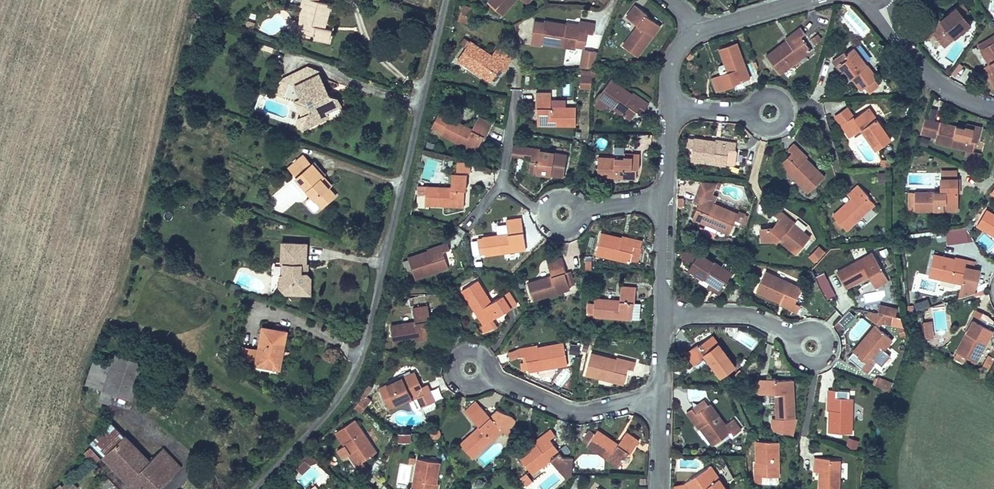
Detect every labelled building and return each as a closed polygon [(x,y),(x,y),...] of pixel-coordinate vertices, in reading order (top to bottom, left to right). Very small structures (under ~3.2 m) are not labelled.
[(311,25),(316,27),(313,36),(323,40),(322,42),(336,47),(340,34),(334,32),(342,9),(329,4),(331,0),(318,0),(315,8),(317,9),(311,25)] [(658,12),(646,5),(647,3),(642,0),(629,0),(623,8),(635,16),(621,37),(636,46),(658,12)] [(942,41),(971,20),(958,3),(940,16),(939,14),(921,27),(926,33),(933,28),(942,41)] [(462,4),(458,21),(468,23),(472,6),(462,4)] [(538,35),(572,39),(575,23),(582,24),(583,17),(561,14),(561,16),(541,13),(538,35)] [(780,63),(809,37),(800,27),(804,22),(798,16),(764,46),(780,63)] [(316,27),(311,25),(307,34),(313,36),(316,27)] [(502,63),(505,56),(468,32),(456,51),(489,72),(497,60),(502,63)] [(736,77),(750,71),(733,35),(716,42),(726,66),(714,72),(721,87),(737,80),(736,77)] [(876,69),(851,37),(831,49),(842,63),(845,61),(860,81),(876,69)] [(980,47),(993,70),(993,39),(980,47)] [(580,66),(595,68),(596,50),(582,49),(580,66)] [(314,66),(306,70),(302,84),(288,79),(284,91),(304,98),(309,95),(313,97),(319,95),(321,99),(316,101),(317,104),(315,109),(307,113),(305,114),(303,120),(305,124),(309,125),(334,114),(332,109),(347,102),(344,96),(336,93),(331,96),(327,89),(332,86),(325,72),(326,70),(314,66)] [(306,70),(288,79),(302,84),(306,70)] [(580,70),(580,89),(592,89),(592,70),(580,70)] [(597,93),(629,114),(637,102),(643,105),(648,97),(630,86),(629,87),(609,74),(597,93)] [(535,106),(574,116),(578,100),(552,93),(555,80),(539,76),(535,91),(538,91),(535,106)] [(336,93),(332,86),(327,89),(331,96),(336,93)] [(853,106),(840,115),(851,128),(862,121),(876,140),(891,129),(875,108),(884,102),(876,92),(868,97),(868,96),(853,106)] [(313,97),(309,95),(304,98),(307,113),(315,109),(317,104),(316,101),(313,97)] [(853,106),(847,99),(834,107),(840,115),(853,106)] [(440,125),(472,145),(480,133),(482,134),(492,119),(478,111),(470,123),(450,110),(440,125)] [(929,136),(966,144),(967,136),(972,137),(975,121),(959,117),(958,122),(933,117),(929,136)] [(687,154),(722,160),(725,143),(733,144),(733,136),(711,134),(711,136),(690,132),(687,154)] [(807,181),(821,164),(787,133),(782,138),(787,142),(777,154),(807,181)] [(524,153),(525,143),(511,142),(509,152),(524,153)] [(563,147),(525,143),(524,153),(530,154),(529,166),(560,170),(563,147)] [(302,174),(324,203),(334,216),(348,205),(333,186),(326,176),(329,174),(319,161),(318,162),(310,151),(295,162),(303,173),(302,174)] [(599,174),(636,176),(637,165),(640,165),(642,152),(625,151),(624,154),(601,152),(599,174)] [(452,167),(466,167),(467,158),(452,158),(452,167)] [(331,172),(321,159),(319,161),(329,174),(331,172)] [(954,174),(953,166),(938,168),(939,175),(954,174)] [(424,182),(424,203),(462,204),(463,169),(448,169),(448,182),(424,182)] [(336,184),(329,174),(326,176),(333,186),(336,184)] [(939,175),(940,186),(908,189),(910,209),(934,206),(933,199),(941,199),(941,205),(957,204),(955,187),(954,174),(939,175)] [(848,222),(875,192),(857,176),(847,185),(851,188),(832,207),(848,222)] [(717,186),(698,178),(694,187),(713,195),(717,186)] [(424,203),(424,182),(414,182),(413,203),(424,203)] [(713,195),(694,187),(690,195),(697,198),(691,212),(705,218),(701,227),(713,232),(717,223),(726,227),(731,215),(737,218),(742,206),(735,203),(733,206),(713,198),(713,195)] [(812,226),(777,199),(772,205),(779,210),(769,224),(798,245),(812,226)] [(993,229),(993,207),(983,201),(974,218),(993,229)] [(334,216),(324,203),(321,206),(330,218),(334,216)] [(486,249),(525,242),(522,229),(518,210),(505,213),(506,226),(483,231),(486,249)] [(638,243),(640,236),(600,226),(595,246),(627,255),(631,241),(638,243)] [(965,227),(944,229),(946,244),(967,242),(965,227)] [(451,236),(410,250),(418,274),(453,261),(447,244),(453,242),(451,236)] [(301,261),(307,261),(307,240),(283,240),(283,260),(285,260),(286,271),(280,274),(280,284),(286,292),(300,292),(301,283),(311,283),(311,277),(309,276),(301,271),(301,261)] [(889,268),(874,242),(838,261),(847,277),(869,265),(876,276),(889,268)] [(730,265),(696,245),(679,245),(680,253),(692,253),(687,261),(711,275),(708,279),(721,286),(727,275),(725,273),(730,265)] [(817,245),(807,257),(815,264),(825,252),(817,245)] [(561,251),(547,256),(550,268),(528,276),(534,295),(570,281),(565,267),(567,266),(561,251)] [(969,265),(971,255),(932,251),(928,274),(961,278),(959,293),(971,289),(975,266),(969,265)] [(309,261),(307,261),(301,261),(301,271),(309,276),(309,261)] [(759,283),(798,301),(801,295),(796,293),(803,278),(768,262),(759,283)] [(464,285),(485,317),(512,299),(503,286),(491,294),(478,276),(464,285)] [(638,280),(620,278),(618,292),(593,289),(591,308),(639,315),(642,297),(635,296),(638,280)] [(311,292),(311,283),(301,283),(300,292),(311,292)] [(427,290),(409,293),(411,303),(414,303),(429,300),(427,290)] [(915,310),(930,307),(928,299),(914,302),(915,310)] [(429,300),(414,303),(416,317),(393,320),(397,338),(435,331),(429,300)] [(889,314),(890,307),(879,305),(878,313),(889,314)] [(988,315),(973,308),(952,349),(974,359),(992,325),(992,319),(988,315)] [(843,327),(855,317),(849,310),(837,321),(843,327)] [(921,313),(914,315),(915,323),(916,327),(923,326),(921,313)] [(277,374),(283,327),(261,324),(255,372),(277,374)] [(736,357),(712,325),(700,335),(698,333),(685,343),(699,362),(710,353),(722,368),(736,357)] [(884,350),(892,341),(873,326),(851,352),(852,353),(848,358),(867,374),(876,363),(880,367),(890,355),(884,350)] [(564,335),(519,342),(520,350),(527,350),(529,365),(540,363),(541,368),(544,370),(554,368),(556,366),(556,361),(568,359),(564,335)] [(520,350),(519,342),(510,343),(511,351),(520,350)] [(638,357),(594,345),(587,368),(626,378),(630,362),(637,363),(638,357)] [(95,361),(88,383),(107,390),(103,402),(114,405),(118,393),(136,399),(147,363),(120,353),(115,367),(95,361)] [(989,369),(993,357),(986,354),(981,366),(989,369)] [(384,386),(396,408),(422,393),(428,403),(441,396),(431,379),(426,382),(417,366),(384,386)] [(798,408),(794,368),(764,369),(765,384),(776,384),(778,408),(798,408)] [(873,385),(889,391),(892,382),(876,376),(873,385)] [(864,428),(862,391),(848,390),(848,383),(839,383),(839,404),(841,404),(841,426),(864,428)] [(366,394),(354,406),(361,413),(373,401),(366,394)] [(690,405),(716,439),(733,425),(713,397),(700,405),(696,400),(690,405)] [(510,407),(499,403),(491,411),(481,401),(471,411),(481,421),(461,440),(474,453),(503,424),(513,433),(517,414),(510,407)] [(361,414),(340,428),(349,441),(342,446),(347,454),(351,454),(355,451),(365,465),(372,460),(368,453),(380,444),(361,414)] [(590,436),(624,457),(641,431),(627,422),(619,434),(599,422),(590,436)] [(551,451),(561,444),(554,433),(558,430),(554,424),(518,446),(529,464),(551,451)] [(110,425),(93,442),(105,454),(102,457),(135,488),(160,488),(182,467),(163,450),(151,463),(123,436),(122,437),(110,425)] [(441,429),(432,429),(431,436),(441,437),(441,429)] [(782,432),(759,431),(759,474),(766,474),(766,466),(782,466),(782,432)] [(398,433),(398,442),(412,442),(412,433),(398,433)] [(847,437),(844,446),(856,449),(858,440),(847,437)] [(561,444),(551,451),(565,471),(572,466),(572,462),(561,444)] [(101,458),(90,446),(84,452),(95,464),(101,458)] [(849,451),(825,449),(824,463),(829,463),(828,488),(848,488),(849,451)] [(443,456),(420,454),(417,488),(426,488),(440,488),(443,456)] [(302,474),(310,465),(304,459),(295,467),(302,474)] [(710,466),(683,485),(686,488),(726,488),(710,466)] [(518,478),(510,488),(529,488),(518,478)] [(602,479),(596,488),(618,488),(602,479)] [(58,488),(80,488),(74,481),(64,488),(61,483),(56,487),(58,488)]
